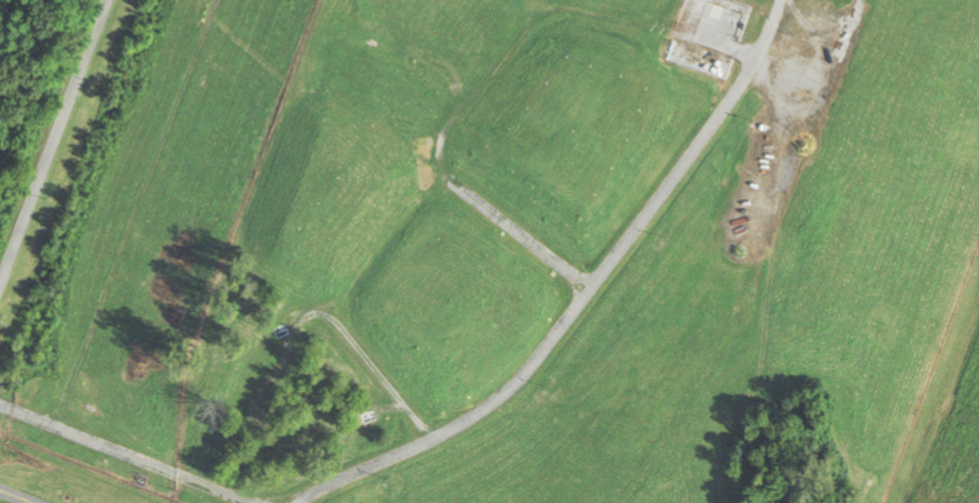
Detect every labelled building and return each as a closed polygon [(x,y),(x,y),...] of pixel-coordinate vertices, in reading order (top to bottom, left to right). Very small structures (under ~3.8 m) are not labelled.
[(778,78),(791,89),(799,79),(800,80),(810,67),(796,56),(778,78)]
